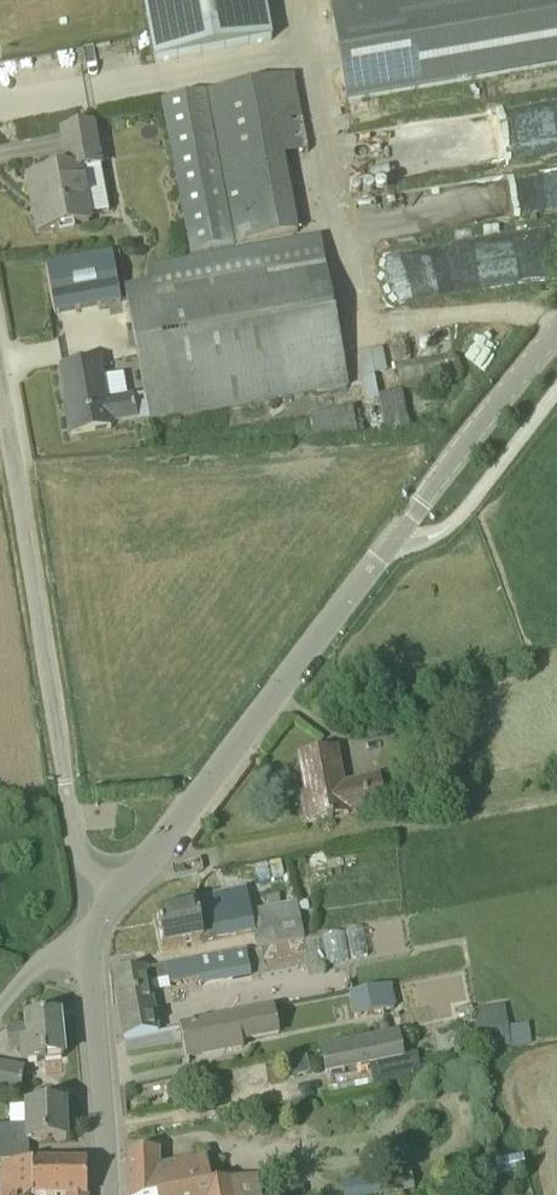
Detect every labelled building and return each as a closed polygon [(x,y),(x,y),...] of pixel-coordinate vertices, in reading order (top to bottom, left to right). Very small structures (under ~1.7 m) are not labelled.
[(268,36),(261,0),(140,0),(151,57),(268,36)] [(347,101),(556,64),(556,0),(397,0),(331,12),(347,101)] [(163,99),(191,252),(299,232),(285,157),(309,152),(294,74),(163,99)] [(556,147),(556,107),(454,120),(459,160),(556,147)] [(68,170),(31,176),(41,231),(92,222),(90,214),(109,211),(102,168),(106,168),(98,123),(61,130),(68,170)] [(153,280),(130,284),(126,285),(126,287),(145,392),(131,394),(135,419),(136,423),(349,386),(322,233),(150,264),(153,280)] [(425,288),(542,281),(540,246),(387,255),(389,280),(424,277),(425,288)] [(118,287),(113,258),(112,254),(87,259),(84,260),(46,266),(55,314),(121,302),(118,287)] [(460,379),(456,354),(396,365),(401,389),(460,379)] [(102,361),(99,361),(62,367),(74,435),(111,428),(111,423),(135,419),(131,394),(109,398),(102,361)] [(378,402),(381,428),(407,425),(404,398),(378,402)] [(310,437),(353,432),(351,407),(307,412),(310,437)] [(350,815),(349,811),(384,804),(380,778),(343,785),(336,749),(299,756),(305,792),(311,822),(350,815)] [(203,938),(199,916),(212,913),(209,899),(196,902),(196,900),(176,904),(177,909),(156,913),(163,945),(203,938)] [(212,913),(199,916),(203,938),(216,936),(217,941),(254,933),(257,947),(304,937),(297,903),(215,920),(213,913),(212,913)] [(323,932),(327,962),(365,958),(361,927),(323,932)] [(196,958),(165,964),(168,978),(168,983),(199,977),(196,958)] [(148,982),(168,978),(165,964),(113,975),(124,1037),(157,1031),(148,982)] [(396,1007),(391,984),(348,992),(353,1016),(396,1007)] [(512,1047),(506,1006),(474,1011),(479,1053),(512,1047)] [(274,1008),(179,1027),(185,1058),(243,1046),(243,1043),(279,1036),(274,1008)] [(63,1057),(59,1016),(23,1019),(24,1024),(6,1026),(9,1051),(19,1050),(20,1061),(63,1057)] [(321,1048),(326,1075),(370,1066),(373,1086),(406,1079),(404,1066),(396,1033),(396,1031),(321,1048)] [(474,1052),(459,1055),(461,1067),(476,1064),(474,1052)] [(286,1056),(288,1072),(304,1070),(302,1054),(286,1056)] [(19,1096),(25,1067),(0,1063),(0,1094),(19,1097),(19,1096)] [(29,1142),(66,1140),(65,1105),(24,1106),(24,1125),(0,1126),(0,1161),(29,1160),(29,1142)] [(129,1194),(261,1194),(257,1174),(211,1183),(206,1157),(160,1166),(160,1150),(127,1152),(129,1194)] [(526,1172),(524,1156),(505,1159),(496,1161),(498,1177),(526,1172)] [(86,1161),(32,1160),(29,1160),(0,1161),(0,1194),(87,1194),(86,1161)] [(343,1194),(389,1194),(414,1191),(411,1171),(342,1182),(343,1194)] [(284,1194),(305,1194),(304,1186),(283,1189),(284,1194)]
